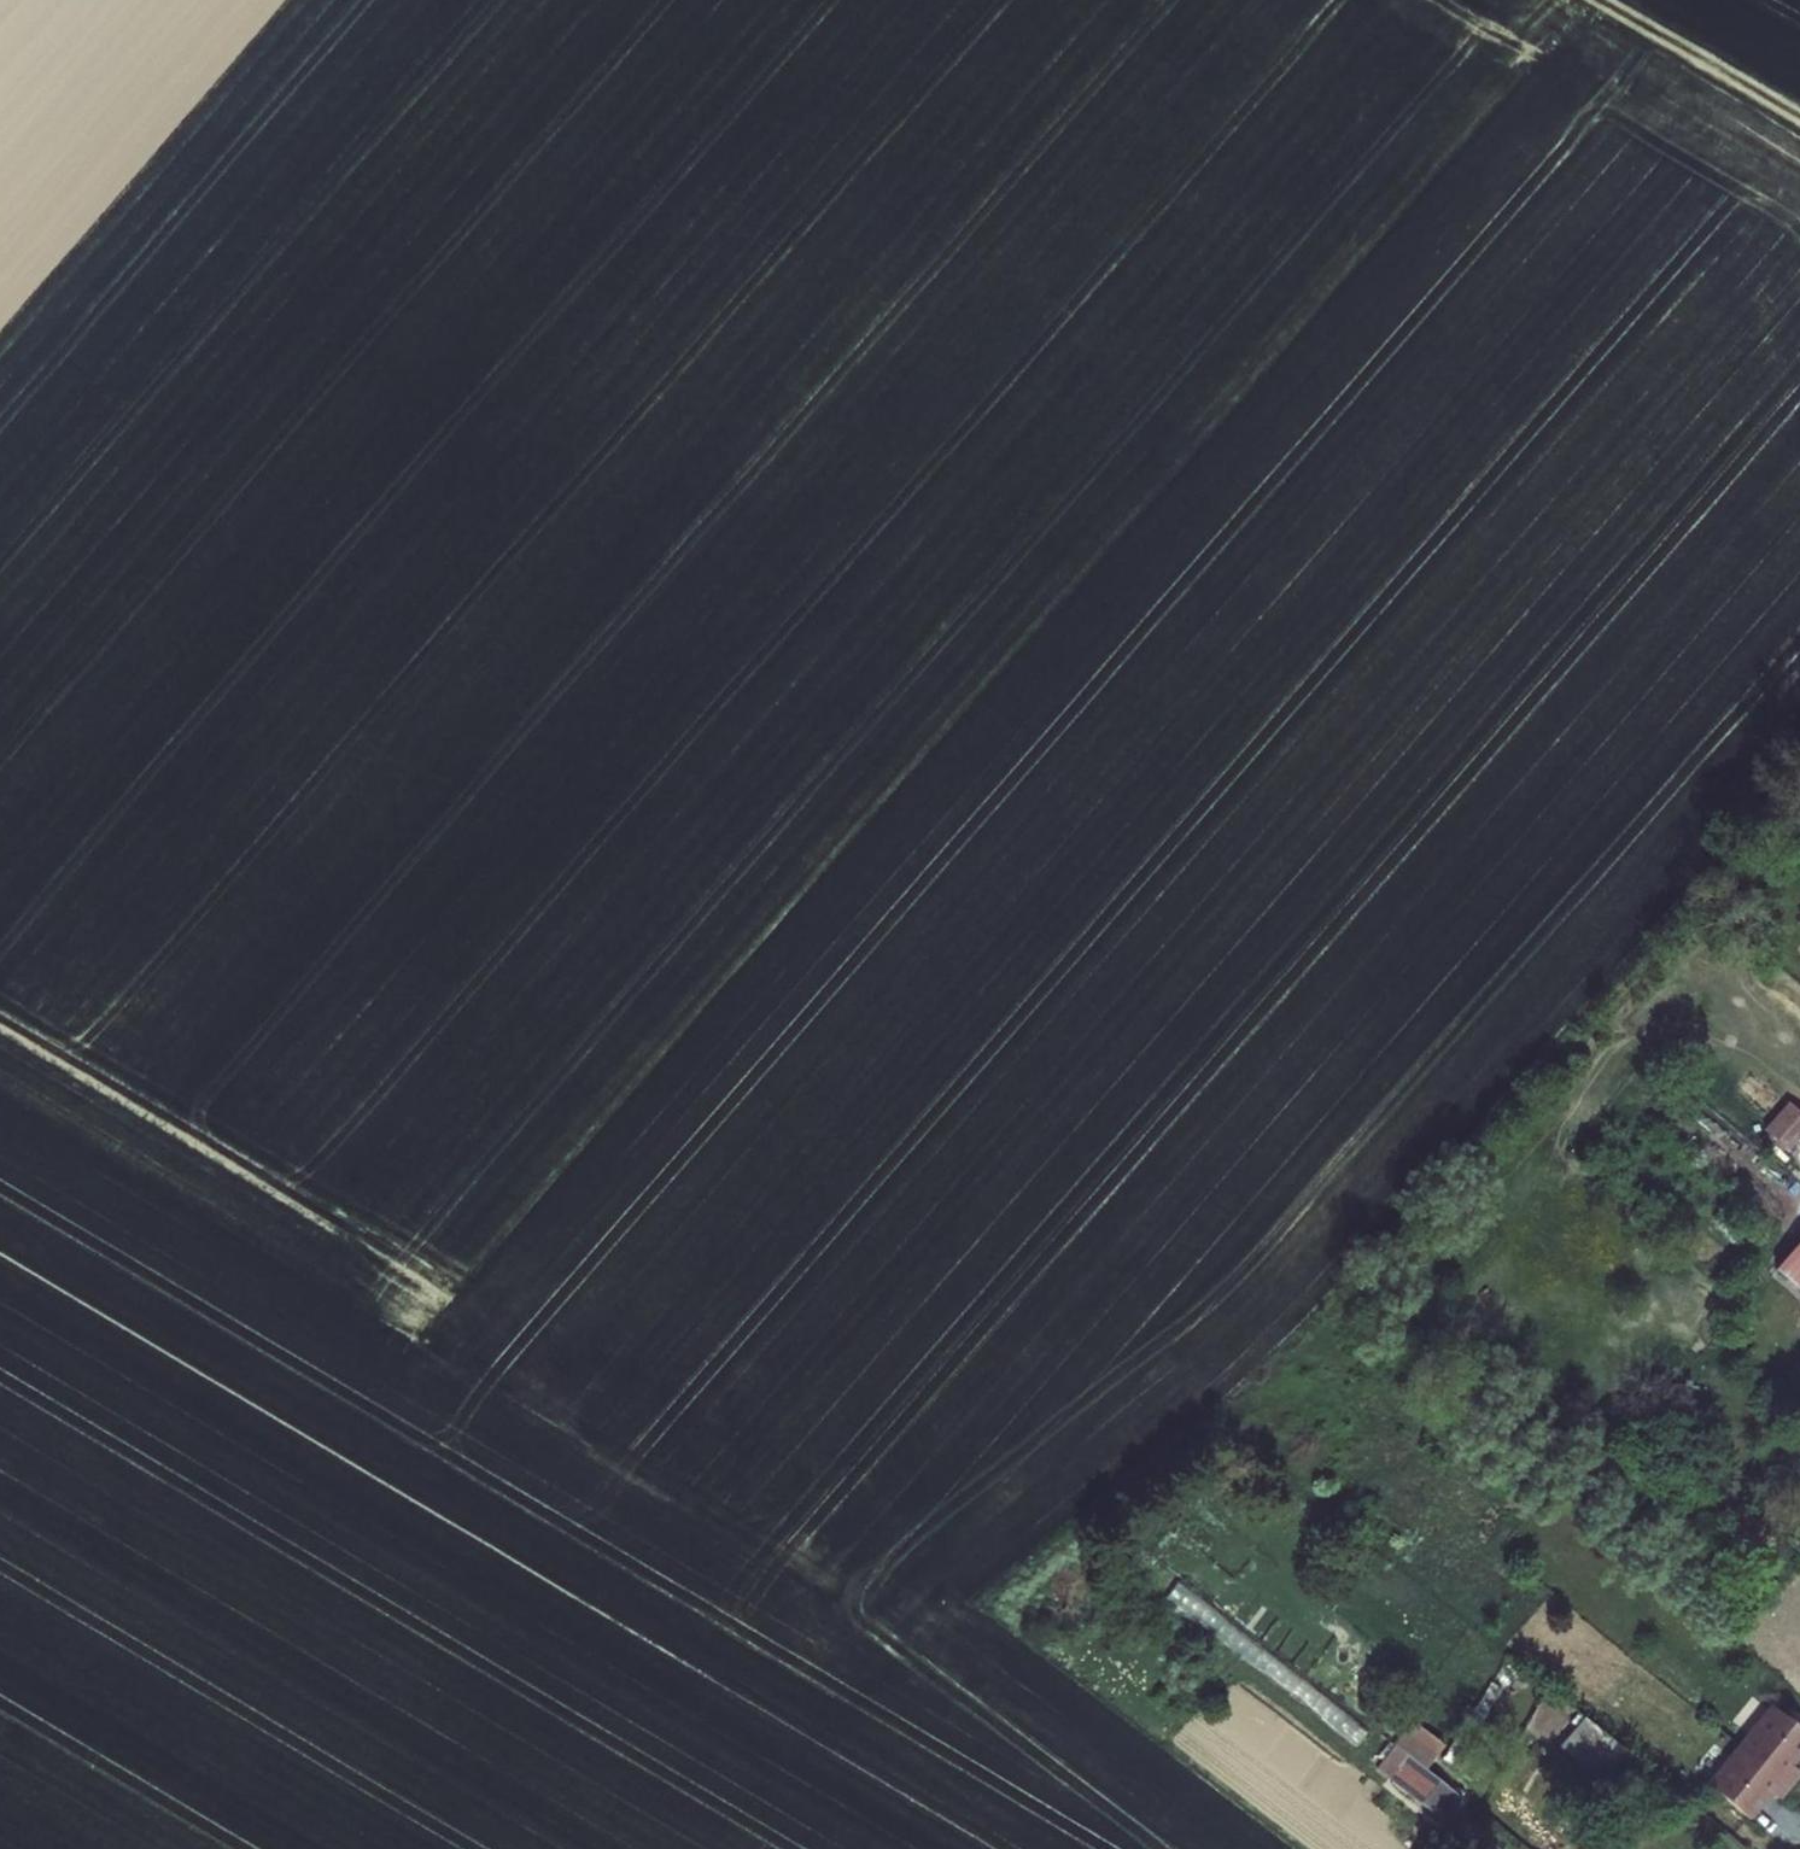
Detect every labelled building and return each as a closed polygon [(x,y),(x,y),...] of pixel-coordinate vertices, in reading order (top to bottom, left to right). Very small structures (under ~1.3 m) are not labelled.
[(1794,1102),(1771,1127),(1795,1149),(1799,1143),(1799,1107),(1794,1102)] [(1775,1265),(1799,1288),(1799,1238),(1775,1265)] [(1736,1742),(1786,1783),(1798,1768),(1788,1761),(1799,1747),(1799,1728),(1768,1703),(1736,1742)] [(1636,1758),(1594,1724),(1572,1750),(1613,1786),(1636,1758)] [(1411,1736),(1400,1749),(1420,1765),(1428,1771),(1438,1759),(1411,1736)] [(1736,1742),(1704,1781),(1745,1815),(1766,1789),(1776,1796),(1786,1783),(1736,1742)] [(1400,1749),(1383,1769),(1403,1786),(1420,1765),(1400,1749)] [(1428,1771),(1420,1765),(1403,1786),(1446,1823),(1465,1802),(1428,1771)] [(1616,1806),(1635,1783),(1624,1773),(1613,1786),(1605,1797),(1616,1806)]
